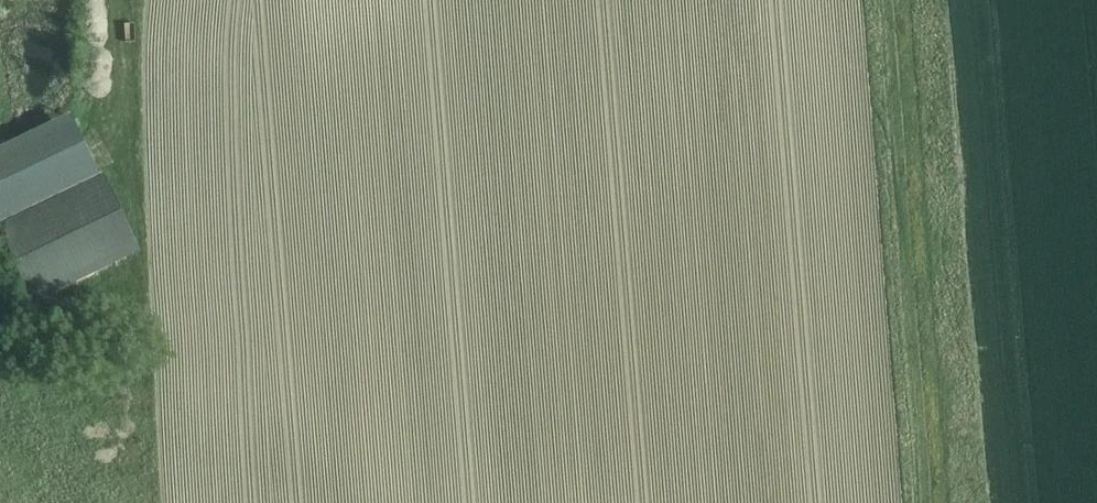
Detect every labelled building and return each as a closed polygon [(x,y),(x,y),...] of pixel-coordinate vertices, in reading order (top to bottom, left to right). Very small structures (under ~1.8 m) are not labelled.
[(83,111),(0,148),(0,205),(44,304),(148,258),(83,111)]
